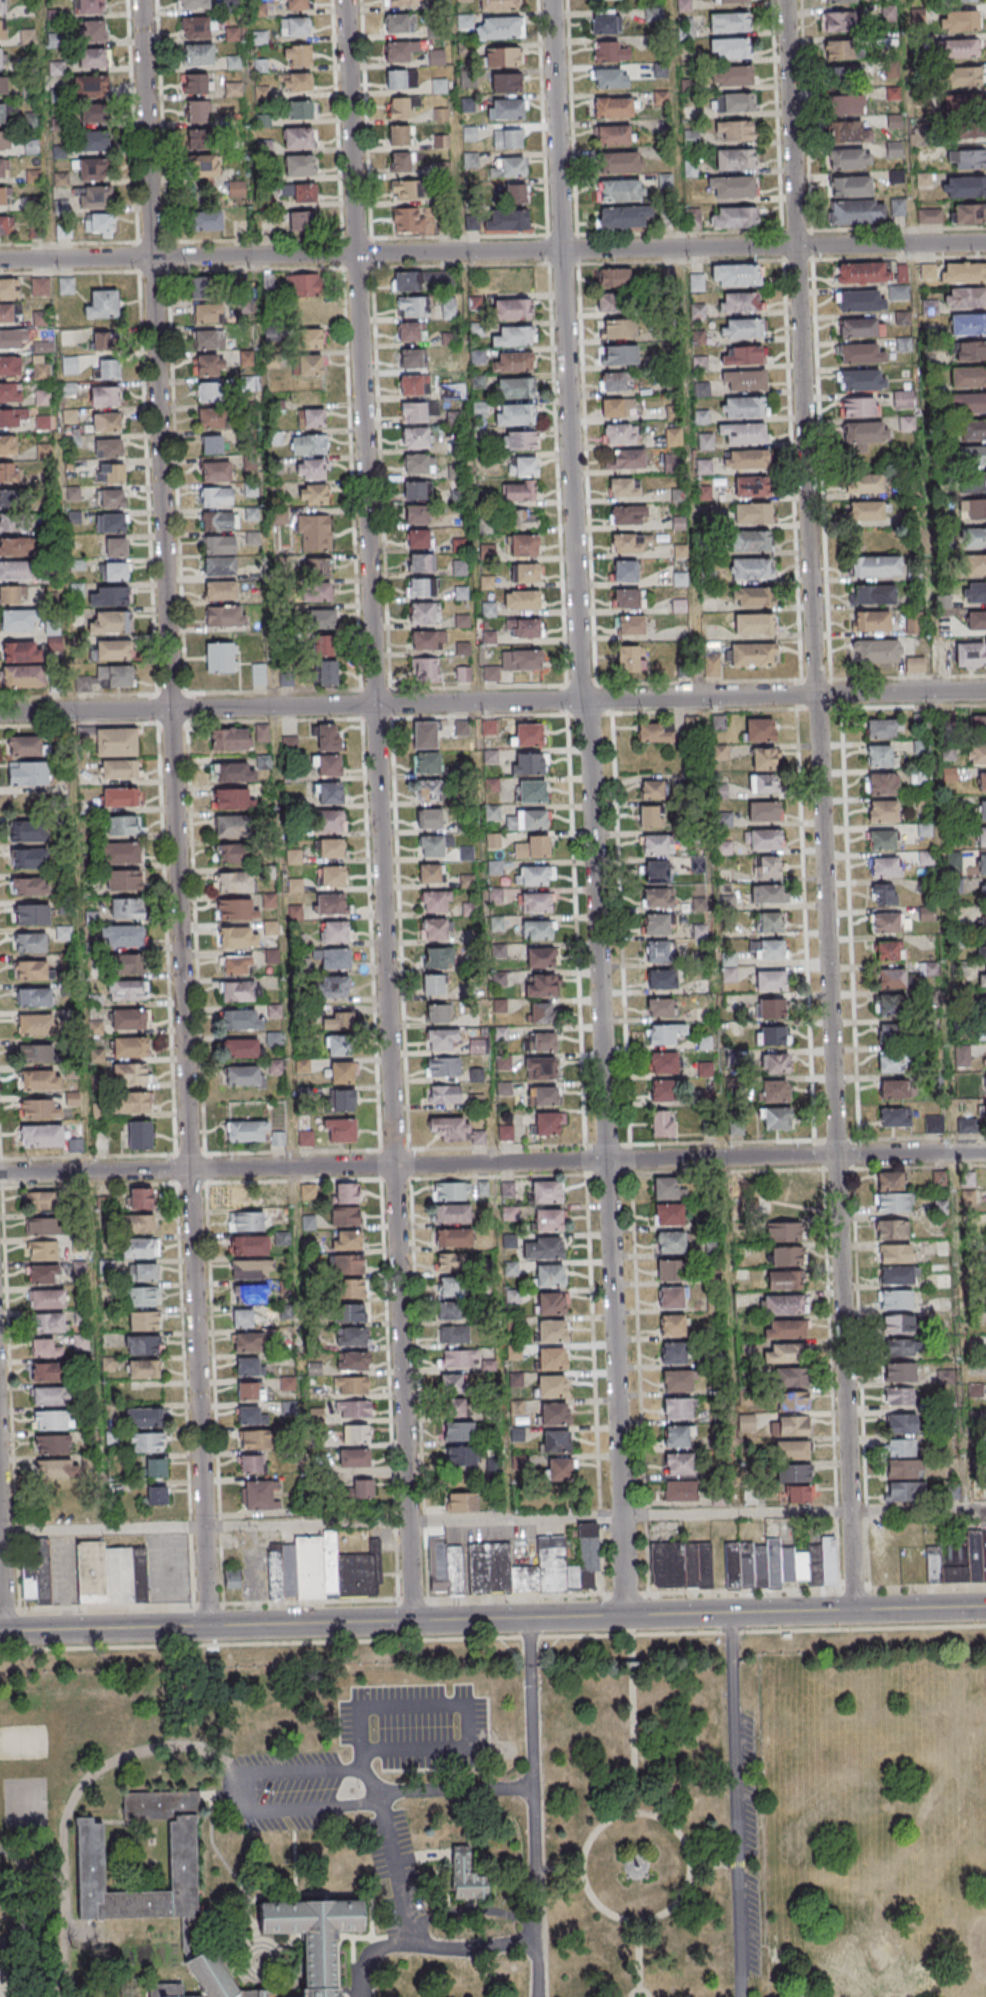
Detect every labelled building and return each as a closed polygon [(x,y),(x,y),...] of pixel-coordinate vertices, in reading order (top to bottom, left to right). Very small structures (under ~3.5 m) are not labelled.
[(78,15),(105,15),(105,0),(78,0),(78,15)] [(208,9),(208,0),(179,0),(179,9),(208,9)] [(307,10),(307,0),(278,0),(278,1),(284,1),(284,10),(307,10)] [(479,11),(520,11),(520,0),(479,0),(479,11)] [(253,17),(266,16),(265,4),(253,4),(253,17)] [(646,21),(663,21),(663,9),(646,9),(646,21)] [(821,12),(821,32),(855,32),(855,12),(821,12)] [(979,32),(979,12),(941,12),(941,32),(979,32)] [(710,33),(748,33),(748,13),(710,13),(710,33)] [(415,14),(383,14),(383,33),(415,33),(415,14)] [(591,35),(621,35),(621,15),(591,15),(591,35)] [(217,29),(217,17),(182,17),(182,39),(210,39),(210,29),(217,29)] [(281,37),(309,37),(309,18),(281,18),(281,37)] [(524,40),(523,18),(484,19),(484,25),(476,26),(476,42),(524,40)] [(106,43),(106,21),(79,21),(79,43),(106,43)] [(267,43),(267,32),(254,32),(254,43),(267,43)] [(751,59),(751,39),(711,39),(711,59),(751,59)] [(594,62),(625,62),(625,41),(594,41),(594,62)] [(825,41),(825,60),(861,60),(861,50),(855,50),(855,41),(825,41)] [(938,59),(976,59),(976,41),(938,41),(938,59)] [(385,62),(408,62),(408,51),(418,51),(418,42),(385,42),(385,62)] [(213,44),(184,44),(184,66),(213,66),(213,44)] [(283,45),(283,66),(311,66),(311,45),(283,45)] [(520,49),(487,49),(487,68),(520,68),(520,49)] [(78,50),(78,68),(108,68),(108,50),(78,50)] [(443,50),(430,50),(430,64),(443,64),(443,50)] [(753,67),(713,67),(713,86),(753,86),(753,67)] [(825,68),(826,85),(863,84),(862,67),(825,68)] [(627,88),(627,68),(592,68),(592,88),(627,88)] [(386,69),(386,89),(417,89),(417,69),(386,69)] [(946,69),(946,86),(984,86),(984,69),(946,69)] [(181,73),(181,94),(212,94),(212,73),(181,73)] [(311,92),(311,73),(279,73),(279,92),(311,92)] [(492,75),(492,93),(521,93),(521,75),(492,75)] [(75,77),(75,97),(108,97),(108,77),(75,77)] [(242,82),(224,82),(224,96),(242,96),(242,82)] [(269,86),(255,86),(255,99),(269,99),(269,86)] [(897,88),(887,89),(888,99),(898,99),(897,88)] [(655,104),(668,104),(667,92),(654,93),(655,104)] [(753,93),(718,93),(718,112),(753,112),(753,93)] [(864,95),(833,95),(833,114),(864,114),(864,95)] [(410,118),(410,106),(419,106),(419,97),(388,97),(388,118),(410,118)] [(594,97),(594,117),(635,117),(635,97),(594,97)] [(525,120),(525,101),(494,101),(494,99),(483,99),(483,109),(493,109),(493,120),(525,120)] [(207,122),(207,100),(186,100),(186,122),(207,122)] [(290,101),(290,119),(312,119),(312,101),(290,101)] [(78,124),(107,124),(107,106),(78,106),(78,124)] [(956,118),(956,139),(985,139),(985,118),(956,118)] [(717,141),(756,141),(756,121),(717,121),(717,141)] [(867,142),(867,121),(831,121),(831,142),(867,142)] [(388,145),(411,145),(411,125),(388,125),(388,145)] [(632,144),(632,125),(597,125),(597,144),(632,144)] [(284,128),(284,149),(313,149),(313,128),(284,128)] [(188,129),(188,148),(215,148),(215,129),(188,129)] [(912,144),(924,144),(924,131),(912,131),(912,144)] [(10,150),(10,132),(0,132),(0,150),(10,150)] [(522,150),(522,132),(493,132),(493,150),(522,150)] [(108,133),(80,133),(80,152),(108,152),(108,133)] [(435,147),(448,147),(448,136),(435,136),(435,147)] [(901,157),(901,142),(887,142),(887,157),(901,157)] [(26,143),(26,154),(37,154),(37,143),(26,143)] [(830,148),(830,168),(871,168),(871,148),(830,148)] [(754,169),(754,149),(717,149),(717,169),(754,169)] [(985,150),(949,150),(949,168),(985,168),(985,150)] [(411,173),(411,152),(391,152),(391,173),(411,173)] [(642,173),(642,152),(600,152),(600,173),(642,173)] [(218,176),(218,155),(190,155),(190,176),(218,176)] [(286,156),(286,176),(314,176),(314,156),(286,156)] [(500,180),(527,177),(524,157),(497,160),(500,180)] [(8,159),(0,159),(0,177),(8,177),(8,159)] [(80,181),(108,181),(108,160),(80,160),(80,181)] [(659,174),(659,188),(671,188),(671,174),(659,174)] [(715,190),(716,199),(757,197),(756,176),(709,178),(709,190),(715,190)] [(871,196),(871,176),(830,176),(830,196),(871,196)] [(985,197),(985,177),(945,177),(945,197),(985,197)] [(421,180),(391,180),(391,198),(421,198),(421,180)] [(598,202),(643,202),(643,180),(597,181),(598,202)] [(229,182),(229,196),(246,196),(245,182),(229,182)] [(316,203),(316,184),(290,184),(290,203),(316,203)] [(10,204),(10,196),(5,196),(5,187),(0,187),(0,204),(10,204)] [(111,188),(78,188),(78,209),(111,209),(111,188)] [(891,216),(905,216),(905,198),(891,198),(891,216)] [(885,201),(831,200),(831,223),(885,224),(885,201)] [(951,204),(951,223),(985,223),(985,204),(951,204)] [(495,211),(495,205),(481,206),(482,231),(528,229),(527,211),(495,211)] [(757,227),(757,207),(712,207),(712,227),(757,227)] [(423,208),(393,208),(393,233),(423,233),(423,208)] [(644,219),(651,219),(651,209),(600,209),(600,229),(644,229),(644,219)] [(942,223),(942,209),(918,209),(918,223),(942,223)] [(699,224),(699,211),(689,211),(689,224),(699,224)] [(222,231),(222,212),(193,212),(193,231),(222,231)] [(316,213),(289,213),(289,233),(316,233),(316,213)] [(14,233),(0,233),(0,215),(13,215),(14,233)] [(84,215),(84,235),(112,235),(112,215),(84,215)] [(671,219),(661,220),(661,227),(671,227),(671,219)] [(844,263),(883,262),(883,283),(845,284),(844,263)] [(921,263),(935,263),(936,277),(921,277),(921,263)] [(942,263),(942,282),(985,282),(985,263),(942,263)] [(719,265),(758,264),(758,285),(720,286),(719,265)] [(907,280),(907,265),(899,265),(899,280),(907,280)] [(599,288),(630,288),(630,269),(599,269),(599,288)] [(419,291),(419,272),(393,272),(393,291),(419,291)] [(321,275),(287,275),(287,297),(321,297),(321,275)] [(31,277),(49,277),(49,294),(32,294),(31,277)] [(58,277),(74,277),(75,293),(58,293),(58,277)] [(209,299),(209,277),(191,277),(191,299),(209,299)] [(17,279),(0,279),(0,299),(17,299),(17,279)] [(894,285),(908,285),(909,299),(894,299),(894,285)] [(945,307),(985,307),(985,288),(945,288),(945,307)] [(117,289),(118,316),(84,318),(84,306),(91,306),(91,290),(117,289)] [(839,290),(878,289),(878,298),(885,298),(885,309),(878,309),(878,311),(840,312),(839,290)] [(759,293),(719,293),(719,312),(759,312),(759,293)] [(622,312),(622,294),(599,294),(599,312),(622,312)] [(429,297),(397,297),(397,316),(429,316),(429,297)] [(495,299),(495,320),(530,320),(530,299),(495,299)] [(923,300),(937,299),(938,313),(923,313),(923,300)] [(456,318),(455,301),(443,301),(444,319),(456,318)] [(18,304),(0,304),(0,322),(18,322),(18,304)] [(193,323),(222,323),(222,304),(193,304),(193,323)] [(895,311),(909,310),(910,324),(895,325),(895,311)] [(951,314),(951,335),(985,335),(985,314),(951,314)] [(838,317),(876,316),(877,337),(838,338),(838,317)] [(636,338),(636,319),(603,319),(603,338),(636,338)] [(720,319),(720,337),(762,337),(762,319),(720,319)] [(423,322),(397,322),(397,341),(423,341),(423,322)] [(499,327),(532,326),(533,345),(500,347),(499,327)] [(22,348),(0,349),(0,329),(28,328),(28,340),(22,340),(22,348)] [(298,329),(298,350),(322,350),(322,329),(298,329)] [(222,348),(222,330),(194,330),(194,348),(222,348)] [(691,331),(705,330),(706,344),(691,345),(691,331)] [(92,351),(113,351),(113,333),(92,333),(92,351)] [(896,337),(911,336),(911,350),(897,351),(896,337)] [(839,343),(877,342),(878,351),(886,351),(886,363),(841,364),(841,355),(839,355),(839,343)] [(953,361),(985,361),(985,342),(953,342),(953,361)] [(637,344),(638,363),(601,365),(601,356),(605,355),(605,346),(637,344)] [(723,346),(761,345),(762,364),(724,366),(723,346)] [(399,368),(425,368),(425,349),(399,349),(399,368)] [(471,349),(485,349),(486,362),(471,363),(471,349)] [(240,366),(254,365),(253,351),(240,351),(240,366)] [(498,353),(531,351),(532,371),(499,372),(498,353)] [(224,376),(224,355),(193,355),(193,376),(224,376)] [(0,357),(0,375),(20,375),(20,357),(0,357)] [(322,357),(298,357),(298,375),(322,375),(322,357)] [(693,358),(707,357),(708,371),(693,371),(693,358)] [(93,370),(93,380),(121,380),(121,361),(99,361),(99,370),(93,370)] [(33,363),(34,379),(49,378),(49,363),(33,363)] [(952,367),(952,388),(985,387),(985,367),(952,367)] [(840,370),(879,368),(879,377),(886,377),(886,389),(843,391),(843,381),(840,381),(840,370)] [(726,371),(765,369),(765,388),(727,390),(726,371)] [(632,391),(632,373),(599,373),(599,391),(632,391)] [(429,395),(429,375),(400,375),(400,395),(429,395)] [(499,379),(531,377),(532,397),(500,398),(499,379)] [(695,382),(710,381),(710,395),(696,396),(695,382)] [(20,401),(20,391),(15,391),(15,382),(0,383),(0,402),(20,401)] [(198,383),(228,382),(228,400),(198,401),(198,383)] [(666,392),(679,392),(679,382),(666,382),(666,392)] [(118,386),(119,405),(91,407),(90,387),(118,386)] [(34,389),(50,388),(51,404),(35,405),(34,389)] [(893,391),(913,390),(914,407),(894,408),(893,391)] [(954,393),(954,412),(985,412),(985,393),(954,393)] [(725,398),(764,396),(765,416),(726,417),(725,398)] [(878,417),(878,398),(840,398),(840,417),(878,417)] [(624,408),(634,408),(634,399),(602,399),(602,418),(624,418),(624,408)] [(402,402),(402,422),(429,422),(429,402),(402,402)] [(502,404),(534,403),(535,422),(502,424),(502,404)] [(666,406),(681,405),(681,419),(667,420),(666,406)] [(20,426),(0,427),(0,409),(29,407),(30,419),(20,420),(20,426)] [(224,427),(224,408),(199,408),(199,428),(224,427)] [(299,409),(299,427),(324,427),(324,409),(299,409)] [(694,410),(709,409),(709,423),(695,423),(694,410)] [(446,410),(461,410),(461,423),(447,424),(446,410)] [(119,412),(120,432),(93,433),(92,413),(119,412)] [(36,415),(50,414),(51,430),(36,431),(36,415)] [(899,417),(914,416),(914,430),(900,431),(899,417)] [(985,439),(985,419),(960,419),(960,439),(985,439)] [(843,422),(882,421),(882,430),(890,429),(891,441),(846,443),(846,433),(843,433),(843,422)] [(726,424),(765,423),(765,442),(727,444),(726,424)] [(635,445),(635,425),(603,425),(603,445),(635,445)] [(682,446),(682,427),(665,427),(665,446),(682,446)] [(402,448),(429,448),(429,428),(402,428),(402,448)] [(503,431),(536,430),(536,449),(504,451),(503,431)] [(698,433),(713,433),(713,447),(699,447),(698,433)] [(325,455),(325,435),(290,435),(290,455),(325,455)] [(17,454),(17,436),(0,436),(0,454),(17,454)] [(223,454),(223,436),(202,436),(202,454),(223,454)] [(121,438),(122,457),(95,458),(95,439),(121,438)] [(959,465),(985,465),(985,445),(959,445),(959,465)] [(610,450),(643,448),(644,468),(611,469),(610,450)] [(729,450),(768,448),(769,468),(730,469),(729,450)] [(403,454),(403,474),(434,474),(434,454),(403,454)] [(664,473),(682,473),(682,454),(664,454),(664,473)] [(537,458),(510,458),(510,477),(537,477),(537,458)] [(325,460),(295,460),(295,480),(325,479),(325,460)] [(200,463),(230,462),(230,480),(201,481),(200,463)] [(18,463),(0,463),(0,482),(18,482),(18,463)] [(124,463),(124,483),(105,484),(105,481),(96,481),(96,472),(99,472),(99,464),(124,463)] [(448,465),(463,464),(463,478),(449,478),(448,465)] [(959,473),(959,493),(985,493),(985,473),(959,473)] [(883,494),(883,475),(845,475),(845,494),(883,494)] [(736,496),(769,496),(769,477),(736,477),(736,496)] [(640,478),(609,478),(609,497),(640,497),(640,478)] [(402,499),(432,499),(432,480),(402,480),(402,499)] [(535,501),(535,483),(504,483),(504,501),(535,501)] [(298,485),(298,504),(327,504),(327,485),(298,485)] [(697,486),(711,486),(712,499),(697,500),(697,486)] [(201,488),(231,487),(232,505),(202,506),(201,488)] [(671,488),(685,488),(686,502),(671,502),(671,488)] [(450,490),(464,489),(465,503),(450,504),(450,490)] [(24,507),(24,490),(0,490),(0,507),(24,507)] [(124,507),(124,490),(99,490),(99,507),(124,507)] [(959,518),(985,518),(985,499),(959,499),(959,518)] [(772,503),(735,503),(735,523),(772,523),(772,503)] [(885,522),(885,503),(849,503),(849,522),(885,522)] [(429,524),(429,505),(405,505),(405,524),(429,524)] [(610,524),(646,524),(646,506),(610,506),(610,524)] [(509,528),(536,528),(536,510),(509,510),(509,528)] [(203,512),(232,511),(233,529),(203,530),(203,512)] [(96,514),(126,513),(127,531),(97,532),(96,514)] [(330,515),(300,515),(300,550),(330,550),(330,515)] [(671,516),(685,515),(686,529),(671,530),(671,516)] [(0,516),(0,531),(29,531),(29,516),(0,516)] [(963,527),(963,546),(985,546),(985,527),(963,527)] [(407,548),(430,548),(430,530),(407,530),(407,548)] [(771,531),(732,531),(732,550),(771,550),(771,531)] [(643,552),(643,540),(651,540),(651,534),(613,534),(613,552),(643,552)] [(204,536),(234,535),(235,553),(205,554),(204,536)] [(511,557),(539,557),(539,535),(511,535),(511,557)] [(127,538),(105,538),(105,555),(127,555),(127,538)] [(0,539),(0,557),(33,557),(33,539),(0,539)] [(480,547),(495,547),(495,561),(481,561),(480,547)] [(434,573),(434,554),(410,554),(410,573),(434,573)] [(985,574),(985,554),(966,554),(966,574),(985,574)] [(851,556),(900,555),(901,574),(890,574),(890,576),(851,577),(851,556)] [(204,557),(234,556),(235,574),(205,575),(204,557)] [(307,558),(307,576),(331,576),(331,558),(307,558)] [(731,578),(773,578),(773,558),(731,558),(731,578)] [(452,561),(466,560),(467,574),(452,575),(452,561)] [(636,582),(636,560),(613,560),(613,582),(636,582)] [(31,562),(0,562),(0,582),(31,582),(31,562)] [(102,562),(102,580),(128,580),(128,562),(102,562)] [(539,565),(509,565),(509,583),(539,583),(539,565)] [(407,579),(407,597),(435,597),(435,579),(407,579)] [(206,582),(235,581),(236,599),(206,600),(206,582)] [(968,583),(985,582),(985,601),(969,602),(968,583)] [(331,600),(330,583),(305,583),(305,601),(331,600)] [(854,585),(895,584),(895,603),(855,604),(854,585)] [(453,586),(468,585),(469,599),(454,600),(453,586)] [(97,587),(127,586),(128,604),(98,605),(97,587)] [(21,587),(0,587),(0,604),(21,604),(21,587)] [(773,588),(732,588),(732,605),(773,605),(773,588)] [(614,589),(614,608),(643,608),(643,589),(614,589)] [(506,610),(540,610),(540,592),(506,592),(506,610)] [(481,602),(496,602),(496,616),(481,616),(481,602)] [(410,623),(438,623),(438,603),(410,603),(410,623)] [(206,606),(236,605),(236,623),(206,624),(206,606)] [(309,627),(334,627),(334,609),(309,609),(309,627)] [(36,610),(1,610),(1,631),(36,631),(36,610)] [(856,611),(889,610),(890,630),(856,631),(856,611)] [(968,610),(985,610),(985,629),(969,630),(968,610)] [(99,612),(129,611),(129,629),(99,630),(99,612)] [(922,633),(922,612),(907,612),(907,633),(922,633)] [(455,614),(469,613),(470,627),(455,628),(455,614)] [(735,633),(775,633),(775,613),(735,613),(735,633)] [(644,616),(616,616),(616,635),(644,635),(644,616)] [(541,638),(541,619),(506,619),(506,638),(541,638)] [(482,630),(496,630),(497,644),(482,644),(482,630)] [(446,631),(411,631),(411,649),(446,649),(446,631)] [(855,640),(898,639),(898,662),(856,662),(855,640)] [(956,639),(956,667),(985,667),(985,639),(956,639)] [(131,659),(131,641),(97,641),(97,659),(131,659)] [(456,641),(470,641),(471,654),(456,655),(456,641)] [(41,662),(41,642),(4,642),(4,662),(41,662)] [(235,642),(206,642),(206,672),(235,672),(235,642)] [(776,666),(776,643),(731,643),(731,666),(776,666)] [(617,645),(617,672),(643,672),(643,645),(617,645)] [(542,670),(542,650),(501,650),(501,670),(542,670)] [(906,657),(906,671),(924,671),(924,657),(906,657)] [(412,683),(440,683),(440,658),(412,658),(412,683)] [(338,660),(314,660),(314,684),(338,684),(338,660)] [(253,684),(266,684),(266,663),(253,663),(253,684)] [(707,675),(717,676),(718,665),(709,664),(707,675)] [(43,666),(0,666),(0,688),(43,688),(43,666)] [(133,666),(96,666),(96,687),(133,687),(133,666)] [(497,681),(498,667),(485,667),(484,680),(497,681)] [(973,716),(985,716),(985,735),(973,735),(973,716)] [(775,718),(745,718),(745,740),(775,740),(775,718)] [(495,735),(495,719),(482,719),(482,735),(495,735)] [(867,719),(896,719),(896,738),(868,738),(867,719)] [(455,736),(468,736),(468,720),(455,720),(455,736)] [(413,749),(437,749),(437,721),(413,721),(413,749)] [(544,745),(544,723),(514,723),(514,745),(544,745)] [(341,750),(341,724),(318,724),(318,750),(341,750)] [(673,724),(637,724),(637,743),(673,743),(673,724)] [(251,749),(251,727),(211,727),(211,749),(251,749)] [(97,755),(136,755),(136,728),(97,728),(97,755)] [(40,755),(40,736),(9,736),(9,755),(40,755)] [(970,744),(985,744),(985,764),(971,764),(970,744)] [(867,745),(867,767),(896,767),(896,745),(867,745)] [(777,747),(753,747),(753,769),(777,769),(777,747)] [(413,752),(413,773),(440,773),(440,752),(413,752)] [(495,762),(495,752),(485,752),(485,762),(495,762)] [(547,774),(547,753),(513,753),(513,774),(547,774)] [(314,754),(314,775),(341,775),(341,754),(314,754)] [(102,778),(139,778),(139,760),(102,760),(102,778)] [(8,786),(48,785),(48,761),(8,762),(8,786)] [(254,781),(254,763),(213,763),(213,781),(254,781)] [(978,772),(985,772),(985,791),(979,791),(978,772)] [(749,774),(779,773),(780,792),(750,793),(749,774)] [(870,775),(897,774),(897,793),(870,794),(870,775)] [(443,780),(417,780),(417,801),(443,801),(443,780)] [(547,780),(518,780),(518,802),(547,802),(547,780)] [(665,800),(665,781),(640,781),(640,800),(665,800)] [(342,782),(319,782),(319,803),(342,803),(342,782)] [(138,788),(103,788),(103,808),(138,808),(138,788)] [(248,789),(213,789),(213,809),(254,809),(254,798),(248,798),(248,789)] [(898,800),(868,800),(868,821),(898,821),(898,800)] [(749,802),(779,801),(780,820),(749,821),(749,802)] [(495,806),(486,806),(486,819),(495,819),(495,806)] [(640,807),(640,827),(663,827),(663,807),(640,807)] [(344,810),(317,810),(317,832),(344,832),(344,810)] [(442,810),(418,810),(418,828),(442,828),(442,810)] [(507,829),(547,829),(547,810),(507,810),(507,829)] [(249,837),(249,816),(215,816),(215,837),(249,837)] [(138,837),(138,817),(106,817),(106,837),(138,837)] [(47,821),(10,821),(10,842),(47,842),(47,821)] [(978,826),(978,845),(985,845),(985,826),(978,826)] [(750,830),(780,829),(781,848),(751,848),(750,830)] [(868,831),(895,830),(895,849),(868,850),(868,831)] [(487,847),(500,847),(500,834),(487,834),(487,847)] [(643,836),(643,854),(673,854),(673,836),(643,836)] [(550,857),(549,837),(513,837),(513,857),(550,857)] [(344,839),(320,839),(320,858),(344,858),(344,839)] [(140,866),(140,844),(106,844),(106,866),(140,866)] [(215,844),(215,863),(248,863),(248,844),(215,844)] [(47,849),(10,849),(10,869),(47,869),(47,849)] [(946,851),(946,870),(961,870),(961,851),(946,851)] [(919,852),(919,865),(933,865),(933,852),(919,852)] [(753,856),(780,856),(780,875),(753,875),(753,856)] [(869,858),(897,857),(897,876),(870,877),(869,858)] [(501,874),(501,861),(488,861),(488,874),(501,874)] [(668,883),(668,861),(646,861),(646,883),(668,883)] [(443,882),(443,864),(417,864),(417,882),(443,882)] [(345,866),(320,866),(320,887),(345,887),(345,866)] [(515,866),(515,885),(554,885),(554,866),(515,866)] [(141,891),(141,872),(106,872),(106,891),(141,891)] [(253,872),(217,872),(217,893),(253,893),(253,872)] [(461,887),(473,887),(473,876),(461,876),(461,887)] [(48,877),(10,877),(10,895),(48,895),(48,877)] [(752,885),(782,884),(783,903),(752,904),(752,885)] [(871,884),(871,904),(896,904),(896,884),(871,884)] [(674,907),(674,888),(644,888),(644,907),(674,907)] [(503,902),(503,889),(490,889),(490,902),(503,902)] [(451,912),(451,891),(421,891),(421,912),(451,912)] [(552,893),(523,893),(523,913),(552,913),(552,893)] [(263,909),(276,909),(276,894),(263,894),(263,909)] [(313,915),(346,915),(346,894),(313,894),(313,915)] [(143,919),(143,900),(111,900),(111,919),(143,919)] [(217,900),(217,920),(259,920),(259,910),(253,910),(253,900),(217,900)] [(15,924),(48,924),(48,904),(15,904),(15,924)] [(301,907),(289,907),(289,919),(301,919),(301,907)] [(934,920),(934,909),(921,909),(921,920),(934,920)] [(984,911),(985,911),(985,930),(976,931),(975,918),(984,918),(984,911)] [(755,912),(782,912),(782,931),(755,931),(755,912)] [(872,913),(899,913),(900,932),(873,932),(872,913)] [(669,934),(669,914),(644,914),(644,934),(669,934)] [(422,919),(422,939),(448,939),(448,919),(422,919)] [(320,921),(320,942),(350,942),(350,921),(320,921)] [(523,921),(523,940),(553,940),(553,921),(523,921)] [(276,934),(276,922),(265,923),(265,934),(276,934)] [(103,947),(144,947),(144,927),(103,927),(103,947)] [(256,927),(218,927),(218,947),(256,947),(256,927)] [(46,951),(46,933),(15,933),(15,951),(46,951)] [(984,939),(985,939),(985,957),(977,957),(977,947),(984,946),(984,939)] [(754,940),(784,940),(784,958),(754,959),(754,940)] [(902,940),(876,940),(876,960),(902,960),(902,940)] [(671,963),(671,941),(644,941),(644,963),(671,963)] [(424,968),(453,968),(453,947),(423,947),(424,968)] [(525,967),(555,967),(555,947),(525,947),(525,967)] [(322,969),(350,969),(350,948),(322,948),(322,969)] [(114,974),(143,974),(143,955),(114,955),(114,974)] [(221,956),(220,974),(252,975),(253,956),(221,956)] [(13,961),(13,979),(48,979),(48,961),(13,961)] [(676,989),(676,969),(647,969),(647,989),(676,989)] [(878,969),(905,969),(905,988),(878,988),(878,969)] [(755,972),(786,971),(786,990),(756,990),(755,972)] [(448,995),(448,974),(423,974),(423,995),(448,995)] [(524,974),(524,996),(556,996),(556,974),(524,974)] [(349,976),(320,976),(320,997),(349,997),(349,976)] [(146,981),(109,981),(109,1000),(146,1000),(146,981)] [(221,981),(221,1000),(260,1000),(260,981),(221,981)] [(51,1007),(51,989),(17,989),(17,1007),(51,1007)] [(879,995),(906,994),(906,1013),(879,1014),(879,995)] [(648,1017),(673,1017),(673,998),(648,998),(648,1017)] [(758,999),(789,998),(789,1017),(759,1017),(758,999)] [(554,1023),(554,1002),(531,1002),(531,1023),(554,1023)] [(426,1005),(426,1022),(452,1022),(452,1005),(426,1005)] [(112,1009),(112,1029),(148,1029),(148,1009),(112,1009)] [(223,1029),(262,1029),(262,1010),(223,1010),(223,1029)] [(320,1030),(354,1030),(354,1012),(331,1012),(331,1018),(320,1018),(320,1030)] [(18,1036),(54,1035),(53,1015),(17,1015),(18,1036)] [(687,1023),(649,1023),(649,1044),(676,1044),(676,1034),(687,1034),(687,1023)] [(878,1024),(905,1023),(905,1043),(878,1043),(878,1024)] [(758,1026),(758,1045),(788,1045),(788,1026),(758,1026)] [(427,1030),(427,1050),(452,1050),(452,1042),(459,1042),(459,1029),(427,1030)] [(556,1050),(556,1033),(523,1033),(523,1050),(556,1050)] [(326,1056),(347,1056),(347,1036),(326,1036),(326,1056)] [(147,1037),(113,1037),(113,1057),(147,1057),(147,1037)] [(262,1058),(262,1039),(226,1039),(226,1058),(262,1058)] [(53,1045),(20,1045),(20,1063),(53,1063),(53,1045)] [(970,1045),(955,1045),(955,1064),(970,1064),(970,1045)] [(681,1073),(681,1052),(649,1052),(649,1073),(681,1073)] [(789,1073),(789,1053),(765,1053),(765,1073),(789,1073)] [(907,1072),(907,1054),(879,1054),(879,1072),(907,1072)] [(427,1058),(427,1076),(459,1076),(459,1058),(427,1058)] [(510,1058),(497,1058),(497,1069),(509,1069),(510,1058)] [(525,1079),(556,1079),(556,1058),(525,1058),(525,1079)] [(353,1083),(353,1063),(330,1063),(330,1083),(353,1083)] [(113,1064),(113,1083),(150,1083),(150,1064),(113,1064)] [(265,1066),(226,1066),(226,1087),(265,1087),(265,1066)] [(61,1070),(20,1070),(20,1090),(61,1090),(61,1070)] [(880,1079),(907,1078),(907,1098),(880,1098),(880,1079)] [(652,1080),(652,1101),(674,1101),(674,1080),(652,1080)] [(763,1080),(763,1101),(789,1101),(789,1080),(763,1080)] [(497,1082),(497,1095),(512,1095),(512,1082),(497,1082)] [(427,1085),(427,1103),(460,1103),(460,1085),(427,1085)] [(558,1087),(528,1087),(528,1105),(558,1105),(558,1087)] [(356,1090),(333,1090),(333,1111),(356,1111),(356,1090)] [(113,1092),(113,1112),(152,1112),(152,1092),(113,1092)] [(80,1104),(80,1094),(66,1094),(66,1104),(80,1104)] [(20,1099),(20,1118),(61,1118),(61,1106),(56,1106),(56,1099),(20,1099)] [(791,1129),(791,1108),(761,1108),(761,1129),(791,1129)] [(880,1108),(881,1127),(910,1127),(910,1108),(880,1108)] [(652,1137),(674,1137),(674,1111),(652,1111),(652,1137)] [(561,1113),(534,1113),(534,1135),(561,1135),(561,1113)] [(943,1132),(943,1115),(925,1115),(925,1132),(943,1132)] [(429,1117),(429,1131),(439,1131),(439,1140),(468,1140),(468,1117),(429,1117)] [(356,1142),(356,1118),(329,1118),(329,1142),(356,1142)] [(975,1119),(959,1119),(959,1132),(975,1132),(975,1119)] [(128,1148),(152,1148),(152,1120),(128,1120),(128,1148)] [(268,1120),(226,1120),(226,1141),(268,1141),(268,1120)] [(62,1146),(62,1124),(21,1124),(21,1146),(62,1146)] [(514,1141),(514,1124),(498,1124),(498,1141),(514,1141)] [(286,1145),(286,1132),(272,1132),(272,1145),(286,1145)] [(903,1171),(877,1171),(877,1191),(903,1191),(903,1171)] [(653,1177),(677,1177),(677,1199),(653,1199),(653,1177)] [(358,1203),(358,1182),(333,1182),(333,1203),(358,1203)] [(562,1182),(534,1182),(534,1204),(562,1204),(562,1182)] [(432,1200),(470,1200),(470,1183),(432,1183),(432,1200)] [(152,1188),(130,1188),(130,1209),(152,1209),(152,1188)] [(56,1209),(56,1192),(25,1192),(25,1209),(56,1209)] [(875,1193),(907,1192),(907,1211),(875,1212),(875,1193)] [(657,1203),(681,1203),(681,1225),(658,1225),(657,1203)] [(434,1223),(471,1223),(471,1205),(434,1205),(434,1223)] [(331,1207),(331,1225),(359,1225),(359,1206),(331,1207)] [(563,1210),(536,1210),(536,1231),(563,1231),(563,1210)] [(264,1230),(264,1212),(229,1212),(229,1230),(264,1230)] [(128,1232),(155,1232),(155,1215),(128,1215),(128,1232)] [(301,1229),(316,1229),(316,1215),(301,1215),(301,1229)] [(57,1218),(27,1218),(27,1235),(57,1235),(57,1218)] [(874,1219),(906,1219),(906,1238),(874,1238),(874,1219)] [(767,1221),(799,1221),(799,1240),(767,1240),(767,1221)] [(437,1229),(437,1247),(471,1247),(471,1229),(437,1229)] [(361,1230),(332,1230),(332,1249),(361,1249),(361,1230)] [(659,1231),(683,1230),(683,1252),(660,1253),(659,1231)] [(267,1254),(267,1236),(229,1236),(229,1254),(267,1254)] [(523,1237),(523,1258),(563,1258),(563,1237),(523,1237)] [(159,1238),(122,1238),(122,1257),(159,1257),(159,1238)] [(29,1242),(29,1261),(59,1261),(59,1242),(29,1242)] [(877,1244),(910,1243),(910,1262),(878,1262),(877,1244)] [(771,1246),(803,1246),(803,1264),(771,1265),(771,1246)] [(363,1254),(333,1254),(333,1274),(363,1274),(363,1254)] [(467,1272),(466,1254),(436,1254),(436,1272),(467,1272)] [(660,1259),(683,1259),(684,1281),(660,1281),(660,1259)] [(231,1278),(273,1278),(273,1260),(231,1260),(231,1278)] [(85,1263),(75,1262),(74,1274),(84,1275),(85,1263)] [(158,1264),(130,1264),(130,1281),(158,1281),(158,1264)] [(536,1264),(561,1264),(562,1285),(536,1286),(536,1264)] [(879,1265),(912,1264),(912,1283),(879,1284),(879,1265)] [(59,1285),(59,1266),(29,1266),(29,1285),(59,1285)] [(767,1270),(799,1270),(799,1288),(767,1289),(767,1270)] [(438,1297),(463,1297),(463,1278),(438,1278),(438,1297)] [(364,1298),(364,1279),(336,1279),(336,1298),(364,1298)] [(234,1285),(234,1303),(267,1303),(267,1285),(234,1285)] [(658,1286),(682,1286),(682,1308),(659,1308),(658,1286)] [(125,1287),(125,1306),(160,1306),(160,1287),(125,1287)] [(879,1289),(911,1288),(912,1307),(879,1308),(879,1289)] [(30,1291),(30,1309),(65,1309),(65,1291),(30,1291)] [(537,1292),(563,1291),(564,1313),(538,1313),(537,1292)] [(769,1294),(801,1294),(801,1313),(769,1313),(769,1294)] [(461,1303),(436,1303),(436,1321),(461,1321),(461,1303)] [(365,1321),(365,1304),(338,1304),(338,1321),(365,1321)] [(280,1319),(292,1319),(292,1305),(280,1305),(280,1319)] [(232,1327),(253,1327),(253,1310),(232,1310),(232,1327)] [(129,1330),(158,1330),(158,1312),(129,1312),(129,1330)] [(34,1314),(34,1332),(64,1332),(64,1313),(34,1314)] [(659,1314),(683,1313),(683,1335),(659,1336),(659,1314)] [(880,1314),(912,1314),(913,1332),(880,1333),(880,1314)] [(771,1319),(803,1319),(804,1337),(771,1338),(771,1319)] [(538,1320),(564,1320),(564,1329),(566,1329),(567,1341),(538,1342),(538,1320)] [(334,1346),(367,1346),(367,1327),(334,1327),(334,1346)] [(438,1344),(470,1344),(470,1327),(438,1327),(438,1344)] [(265,1333),(234,1333),(234,1351),(265,1351),(265,1333)] [(73,1335),(74,1351),(88,1351),(88,1335),(73,1335)] [(160,1354),(160,1336),(127,1336),(127,1354),(160,1354)] [(62,1348),(53,1348),(53,1338),(32,1338),(32,1355),(62,1355),(62,1348)] [(880,1338),(912,1338),(912,1356),(880,1357),(880,1338)] [(661,1342),(685,1342),(685,1363),(661,1364),(661,1342)] [(770,1343),(802,1343),(802,1361),(770,1362),(770,1343)] [(537,1348),(563,1347),(563,1356),(565,1356),(566,1369),(538,1369),(537,1348)] [(478,1351),(440,1351),(440,1369),(478,1369),(478,1351)] [(369,1370),(369,1352),(338,1352),(338,1370),(369,1370)] [(236,1357),(236,1375),(262,1375),(262,1357),(236,1357)] [(128,1360),(128,1377),(158,1377),(158,1360),(128,1360)] [(32,1380),(64,1380),(64,1362),(32,1362),(32,1380)] [(881,1363),(913,1362),(914,1381),(881,1381),(881,1363)] [(774,1367),(807,1367),(807,1385),(775,1386),(774,1367)] [(665,1369),(689,1369),(689,1391),(666,1391),(665,1369)] [(537,1375),(563,1375),(563,1384),(565,1384),(566,1396),(537,1397),(537,1375)] [(333,1394),(369,1394),(369,1376),(333,1376),(333,1394)] [(471,1393),(471,1384),(463,1384),(463,1376),(442,1376),(442,1393),(471,1393)] [(295,1378),(281,1378),(281,1389),(295,1389),(295,1378)] [(264,1399),(264,1382),(237,1382),(237,1399),(264,1399)] [(68,1405),(68,1387),(33,1387),(33,1405),(68,1405)] [(914,1404),(914,1388),(885,1388),(885,1404),(914,1404)] [(774,1392),(806,1392),(807,1410),(774,1411),(774,1392)] [(662,1397),(689,1397),(690,1419),(665,1419),(665,1413),(663,1413),(662,1397)] [(371,1400),(334,1400),(334,1418),(371,1418),(371,1400)] [(470,1400),(443,1400),(443,1418),(470,1418),(470,1400)] [(540,1403),(566,1402),(566,1411),(568,1411),(569,1423),(540,1424),(540,1403)] [(267,1414),(260,1414),(260,1406),(237,1406),(237,1423),(267,1423),(267,1414)] [(125,1428),(161,1428),(161,1408),(125,1408),(125,1428)] [(73,1429),(73,1411),(34,1411),(34,1429),(73,1429)] [(882,1413),(915,1413),(915,1432),(882,1432),(882,1413)] [(775,1416),(807,1416),(807,1435),(775,1435),(775,1416)] [(474,1443),(474,1424),(441,1424),(441,1443),(474,1443)] [(369,1425),(344,1425),(344,1443),(369,1443),(369,1425)] [(663,1425),(686,1425),(687,1447),(663,1447),(663,1425)] [(272,1430),(240,1430),(240,1449),(273,1449),(272,1430)] [(543,1430),(568,1430),(569,1451),(543,1452),(543,1430)] [(130,1434),(130,1453),(164,1452),(163,1433),(130,1434)] [(34,1435),(34,1453),(70,1453),(70,1435),(34,1435)] [(916,1439),(887,1439),(887,1457),(916,1457),(916,1439)] [(775,1441),(807,1441),(807,1459),(775,1460),(775,1441)] [(370,1448),(340,1448),(340,1467),(370,1467),(370,1448)] [(446,1448),(446,1468),(477,1468),(477,1448),(446,1448)] [(664,1453),(691,1452),(691,1474),(666,1475),(666,1469),(664,1469),(664,1453)] [(262,1455),(240,1455),(240,1472),(262,1472),(262,1455)] [(547,1458),(571,1457),(571,1467),(570,1467),(570,1479),(548,1479),(547,1458)] [(146,1459),(146,1478),(166,1478),(166,1459),(146,1459)] [(883,1460),(921,1459),(921,1470),(915,1470),(915,1478),(883,1479),(883,1460)] [(36,1478),(78,1478),(78,1460),(36,1460),(36,1478)] [(776,1464),(808,1464),(809,1482),(776,1483),(776,1464)] [(374,1479),(352,1479),(352,1499),(374,1499),(374,1479)] [(242,1480),(242,1509),(272,1509),(272,1480),(242,1480)] [(663,1482),(695,1481),(696,1500),(663,1501),(663,1482)] [(884,1482),(894,1482),(916,1481),(916,1500),(894,1501),(884,1501),(884,1482)] [(146,1487),(147,1506),(167,1505),(167,1486),(146,1487)] [(811,1486),(786,1486),(786,1503),(811,1503),(811,1486)] [(477,1493),(447,1494),(447,1512),(478,1512),(477,1493)] [(469,1543),(471,1593),(594,1590),(594,1572),(599,1572),(598,1525),(579,1525),(580,1566),(566,1566),(565,1538),(538,1538),(539,1567),(510,1568),(509,1542),(469,1543)] [(985,1582),(985,1529),(965,1530),(965,1544),(926,1545),(927,1583),(985,1582)] [(380,1539),(370,1540),(370,1553),(337,1554),(336,1534),(295,1536),(297,1599),(377,1597),(376,1586),(381,1586),(380,1539)] [(836,1585),(836,1536),(822,1536),(822,1585),(836,1585)] [(49,1538),(21,1538),(23,1598),(36,1598),(36,1605),(51,1604),(49,1538)] [(463,1545),(446,1546),(446,1539),(428,1540),(430,1584),(448,1583),(448,1593),(465,1592),(463,1545)] [(81,1541),(108,1540),(108,1548),(149,1546),(150,1604),(83,1605),(81,1541)] [(713,1588),(712,1542),(651,1543),(652,1589),(713,1588)] [(726,1588),(783,1588),(783,1582),(809,1582),(809,1557),(797,1557),(797,1547),(780,1547),(780,1542),(726,1542),(726,1588)] [(282,1543),(267,1543),(267,1599),(282,1599),(282,1543)] [(806,1544),(817,1544),(820,1584),(808,1585),(806,1544)] [(226,1566),(226,1588),(240,1588),(240,1566),(226,1566)] [(76,1819),(79,1920),(180,1917),(181,1948),(187,1958),(192,1955),(187,1947),(186,1924),(194,1924),(194,1911),(197,1910),(195,1815),(201,1815),(200,1792),(123,1794),(124,1821),(169,1820),(171,1892),(106,1894),(104,1824),(93,1825),(93,1819),(76,1819)] [(452,1900),(452,1878),(453,1878),(453,1846),(470,1846),(471,1859),(469,1859),(469,1874),(475,1874),(475,1877),(488,1877),(488,1899),(452,1900)] [(339,1984),(336,1984),(335,1941),(337,1941),(336,1932),(362,1932),(362,1901),(259,1904),(260,1934),(295,1934),(296,1941),(302,1940),(303,1986),(303,1989),(302,1989),(302,1996),(339,1996),(339,1984)] [(276,1993),(267,1993),(267,1991),(239,1991),(209,1944),(192,1955),(187,1958),(182,1961),(205,1996),(276,1996),(276,1993)] [(183,1984),(149,1986),(149,1996),(183,1996),(183,1984)]
